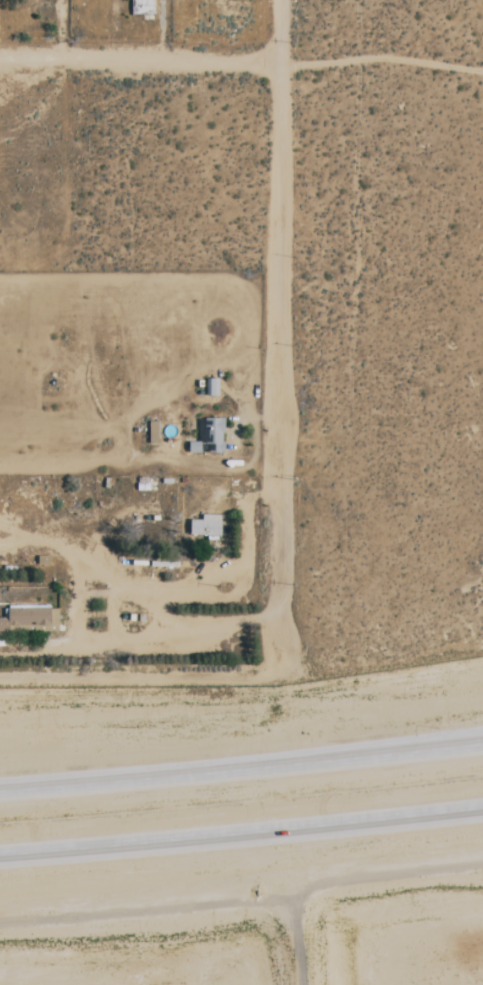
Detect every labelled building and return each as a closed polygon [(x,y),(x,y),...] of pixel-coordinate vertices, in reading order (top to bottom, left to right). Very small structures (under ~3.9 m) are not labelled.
[(186,453),(221,455),(222,420),(198,419),(197,444),(186,444),(186,453)] [(199,522),(188,521),(187,537),(218,538),(218,517),(199,516),(199,522)] [(31,633),(31,627),(47,627),(47,632),(61,632),(61,607),(10,608),(11,618),(0,619),(0,634),(31,633)]
